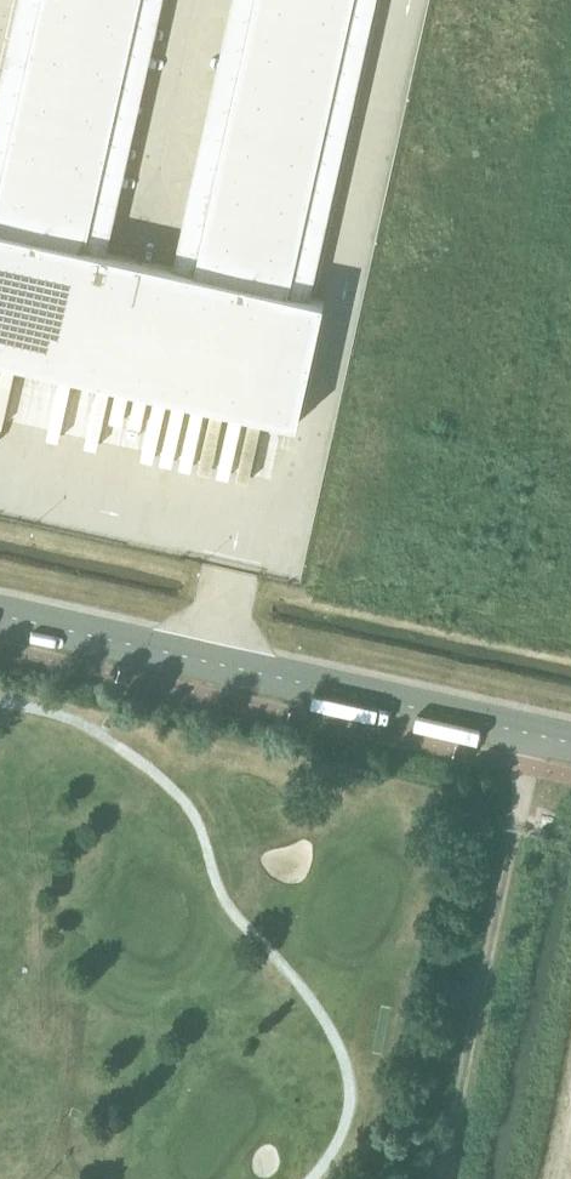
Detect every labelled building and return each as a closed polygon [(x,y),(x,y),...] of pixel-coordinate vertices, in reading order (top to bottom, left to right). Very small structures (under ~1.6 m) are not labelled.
[(0,194),(0,354),(291,419),(318,296),(284,288),(349,0),(250,0),(190,267),(88,244),(143,0),(44,0),(0,194)]
